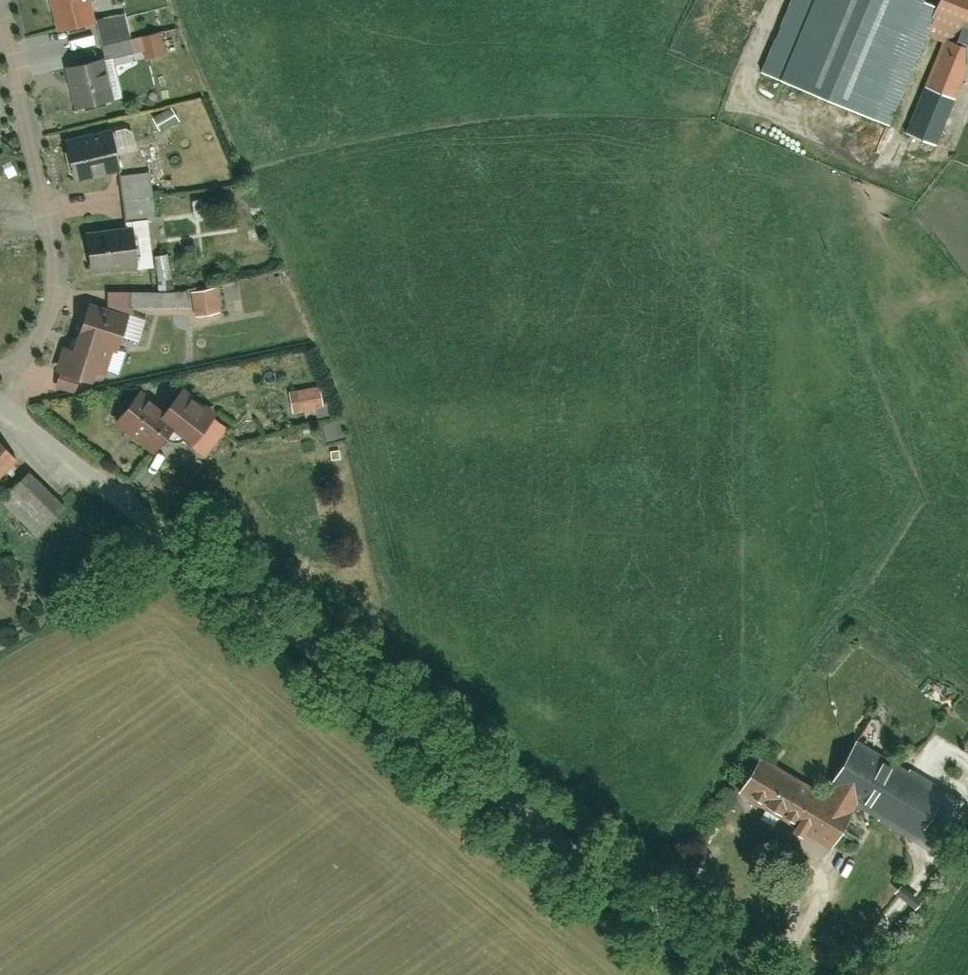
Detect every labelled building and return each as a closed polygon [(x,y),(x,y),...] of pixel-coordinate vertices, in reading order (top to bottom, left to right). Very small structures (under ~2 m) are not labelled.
[(58,33),(103,24),(98,0),(52,0),(58,33)] [(767,70),(883,117),(931,0),(795,0),(767,70)] [(937,20),(967,34),(967,0),(946,0),(937,20)] [(127,14),(106,18),(113,61),(161,53),(158,33),(131,38),(127,14)] [(947,40),(907,132),(940,146),(967,81),(967,49),(947,40)] [(70,69),(77,110),(115,103),(108,62),(70,69)] [(9,146),(2,108),(0,109),(0,148),(9,146)] [(116,131),(70,140),(77,177),(123,168),(116,131)] [(123,177),(126,214),(156,212),(154,175),(123,177)] [(88,236),(91,273),(142,270),(140,232),(88,236)] [(195,295),(198,316),(216,314),(213,292),(195,295)] [(62,367),(97,379),(109,347),(123,352),(137,316),(94,301),(81,337),(85,338),(82,346),(71,342),(62,367)] [(293,389),(293,414),(327,414),(327,389),(293,389)] [(155,457),(175,431),(210,458),(234,427),(191,394),(171,420),(140,396),(116,427),(155,457)] [(24,455),(0,434),(0,482),(24,455)] [(0,506),(0,507),(33,541),(68,507),(35,472),(0,506)] [(764,760),(740,799),(832,856),(857,815),(851,811),(857,802),(930,847),(962,796),(864,735),(833,785),(840,790),(832,802),(764,760)]
